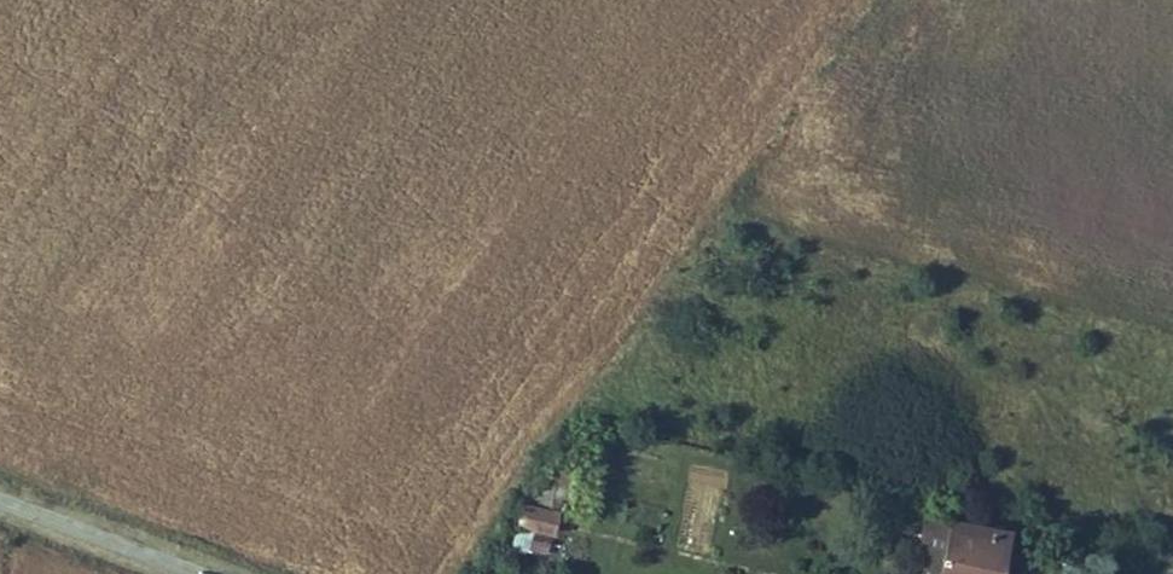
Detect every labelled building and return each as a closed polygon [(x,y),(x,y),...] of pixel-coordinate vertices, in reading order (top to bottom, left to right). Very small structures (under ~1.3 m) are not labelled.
[(569,498),(574,471),(550,467),(527,501),(557,508),(560,496),(569,498)] [(552,532),(557,508),(522,500),(517,523),(552,532)] [(950,519),(927,514),(915,573),(939,573),(950,519)] [(1009,531),(950,519),(939,573),(1001,573),(1003,565),(1005,552),(1009,531)] [(547,553),(552,532),(517,523),(512,544),(547,553)] [(1011,566),(1014,554),(1005,552),(1003,565),(1011,566)]
